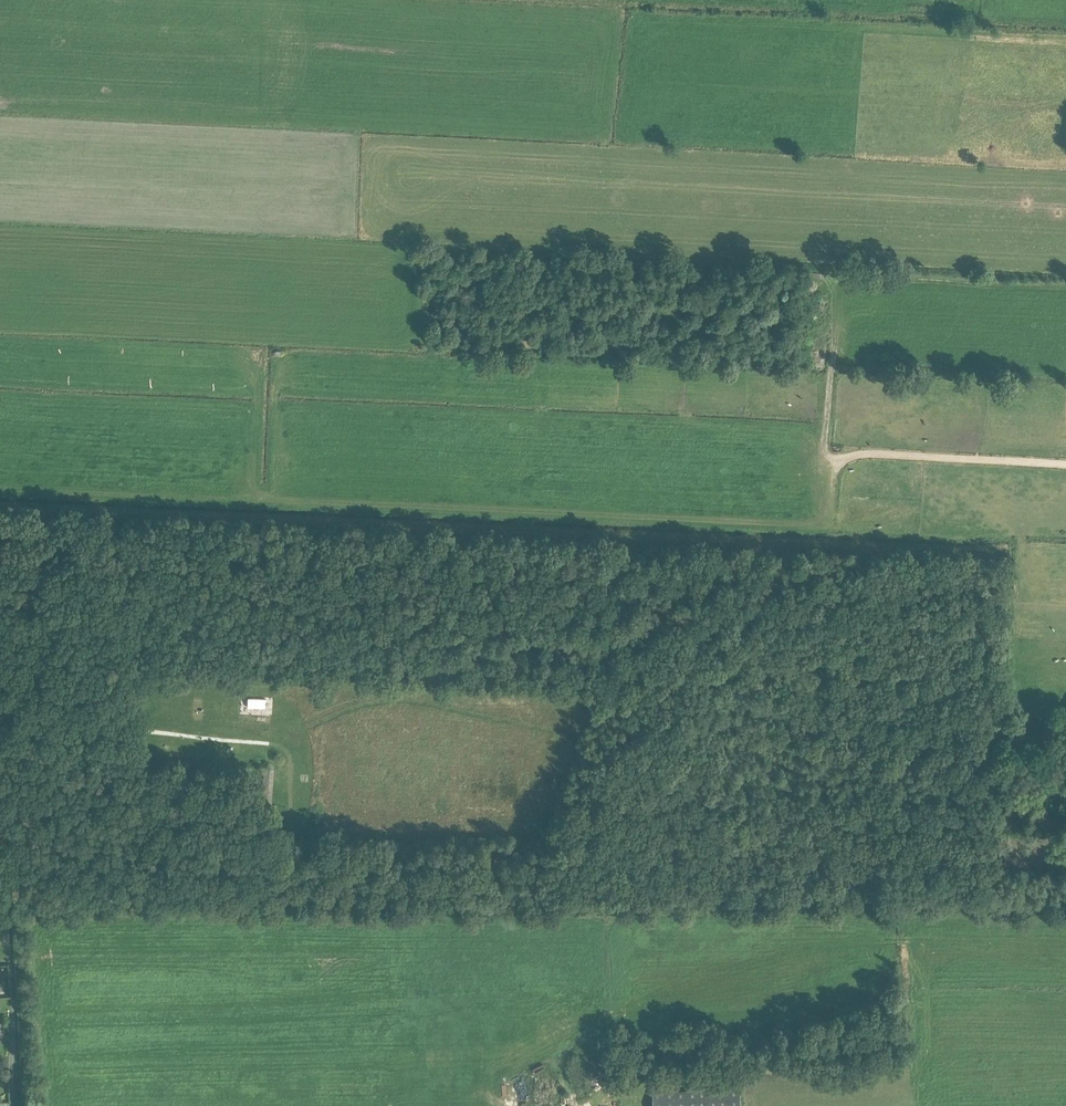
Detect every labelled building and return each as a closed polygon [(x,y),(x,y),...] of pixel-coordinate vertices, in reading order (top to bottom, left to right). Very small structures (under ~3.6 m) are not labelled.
[(779,1066),(797,1066),(796,1053),(779,1053),(779,1066)] [(679,1089),(689,1088),(688,1078),(679,1078),(679,1089)] [(741,1088),(653,1091),(654,1105),(742,1105),(741,1088)]
